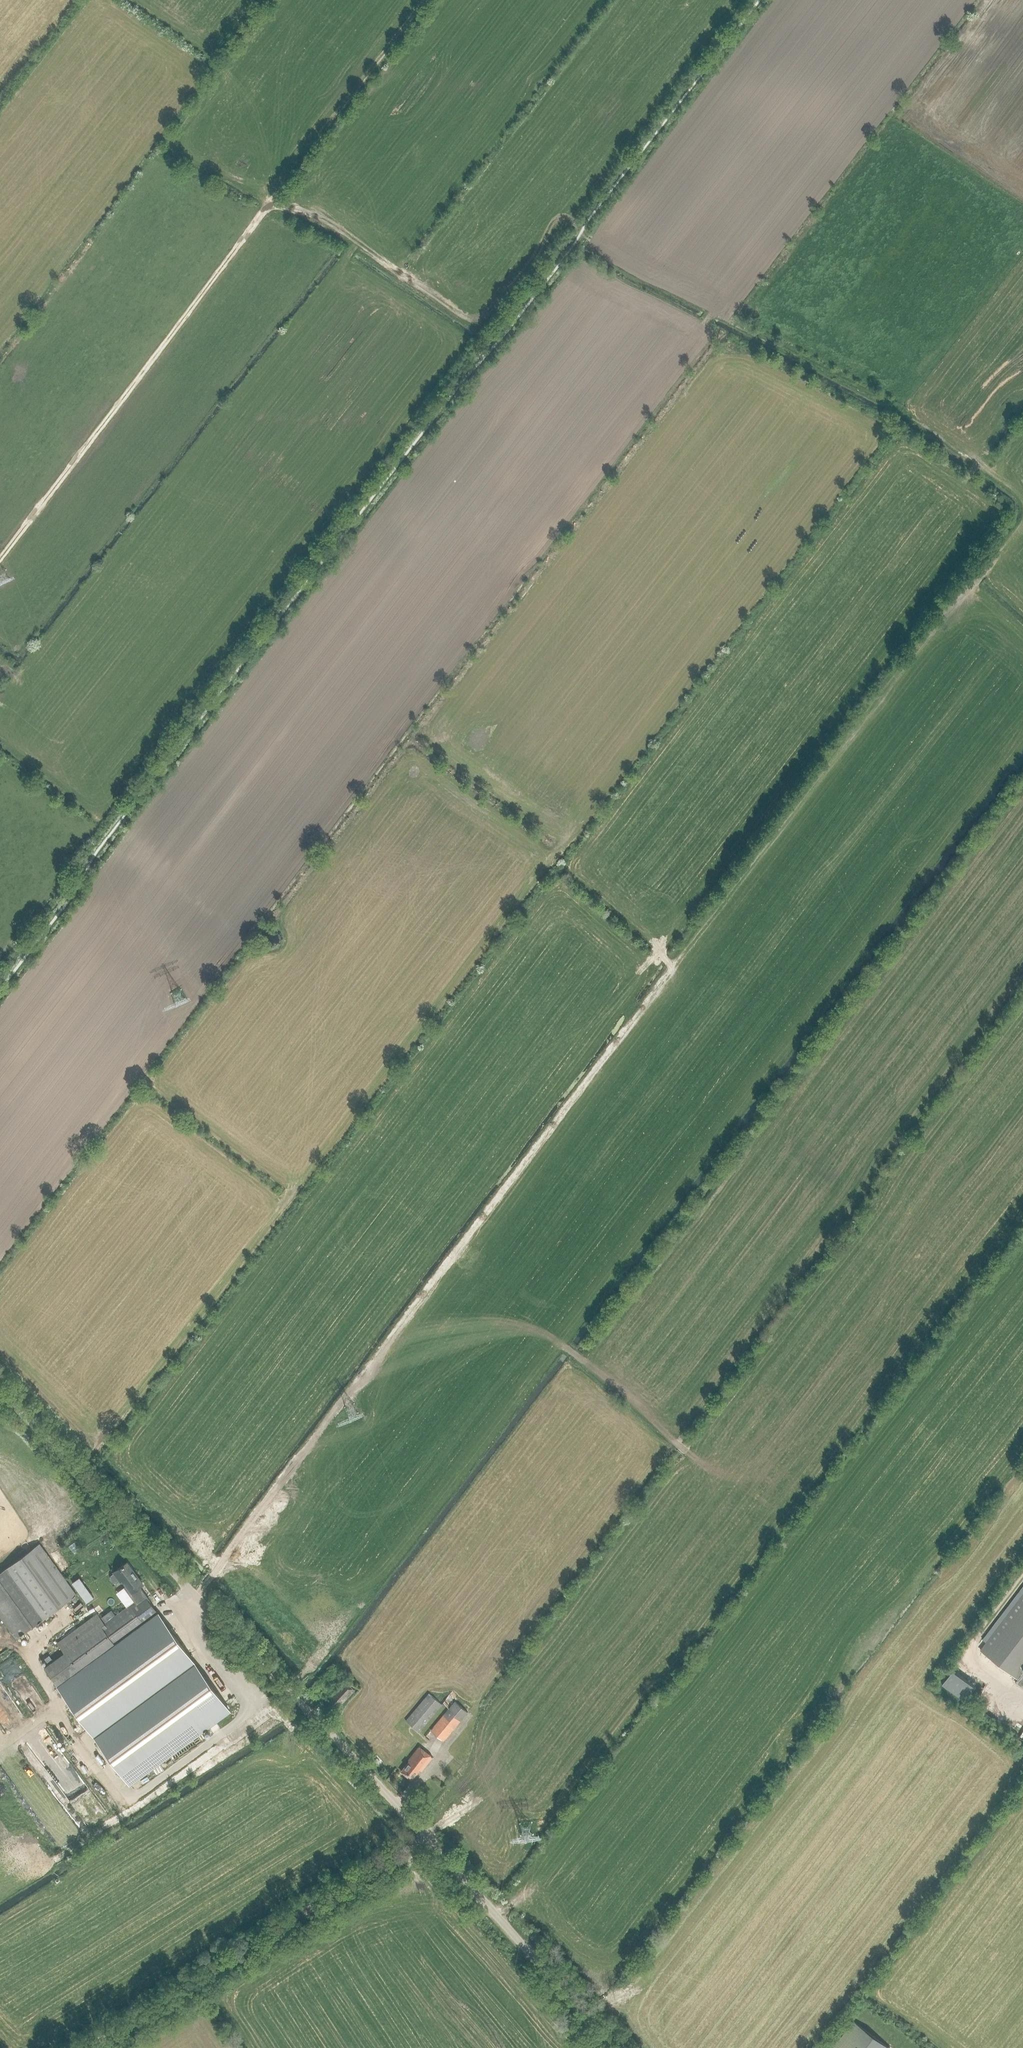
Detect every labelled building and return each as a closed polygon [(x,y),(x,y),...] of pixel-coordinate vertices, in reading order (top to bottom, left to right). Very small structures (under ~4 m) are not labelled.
[(89,1541),(84,1534),(78,1538),(83,1545),(89,1541)] [(40,1545),(0,1574),(0,1615),(18,1639),(77,1596),(40,1545)] [(45,1668),(129,1784),(229,1710),(159,1614),(149,1601),(150,1601),(140,1586),(143,1584),(128,1563),(115,1573),(116,1574),(114,1576),(113,1579),(116,1582),(119,1583),(121,1581),(121,1582),(124,1580),(128,1586),(126,1588),(136,1602),(105,1624),(98,1614),(58,1643),(65,1653),(45,1668)] [(1020,1673),(1022,1669),(1022,1596),(981,1651),(1018,1679),(1022,1674),(1020,1673)] [(946,1684),(969,1701),(981,1685),(959,1667),(946,1684)] [(331,1696),(333,1698),(330,1701),(336,1707),(339,1703),(341,1705),(354,1690),(345,1681),(331,1696)] [(442,1705),(429,1694),(406,1721),(419,1732),(442,1705)] [(468,1713),(456,1702),(431,1731),(443,1741),(468,1713)] [(421,1772),(432,1758),(419,1747),(408,1761),(409,1762),(401,1772),(411,1781),(420,1771),(421,1772)] [(160,1773),(175,1762),(172,1758),(157,1768),(160,1773)] [(854,2022),(834,2047),(889,2047),(854,2022)]
